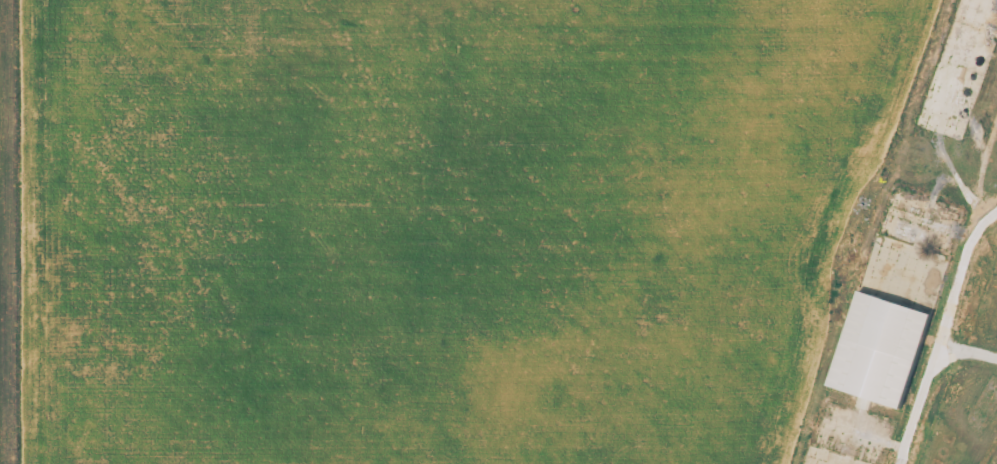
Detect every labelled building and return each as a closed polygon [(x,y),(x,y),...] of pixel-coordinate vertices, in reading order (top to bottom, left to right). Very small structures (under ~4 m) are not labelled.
[(904,408),(932,311),(855,289),(827,385),(904,408)]
